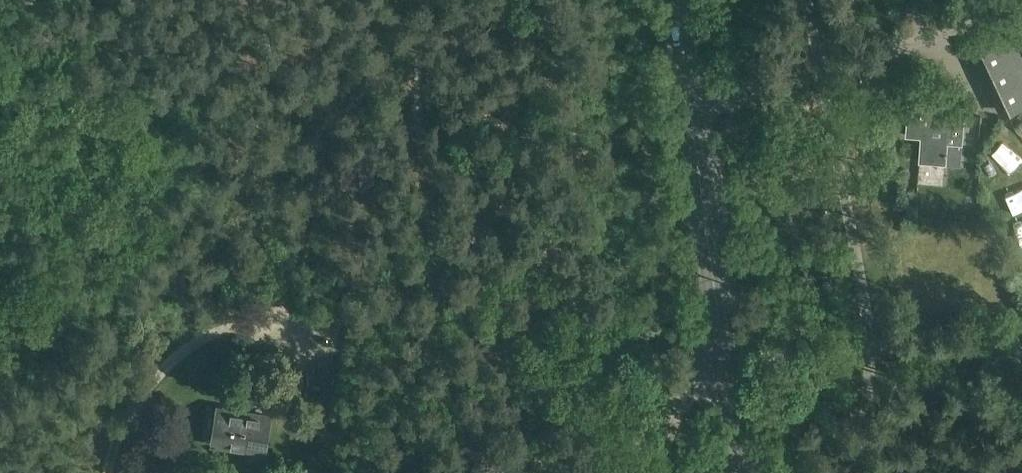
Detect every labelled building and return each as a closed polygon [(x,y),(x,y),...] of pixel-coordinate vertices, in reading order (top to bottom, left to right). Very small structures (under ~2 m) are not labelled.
[(977,49),(971,52),(1000,115),(1021,105),(1021,56),(1011,33),(977,49)] [(931,106),(909,104),(906,135),(922,136),(919,161),(945,163),(949,126),(963,127),(965,107),(931,104),(931,106)] [(270,415),(219,408),(213,442),(265,450),(270,415)]
